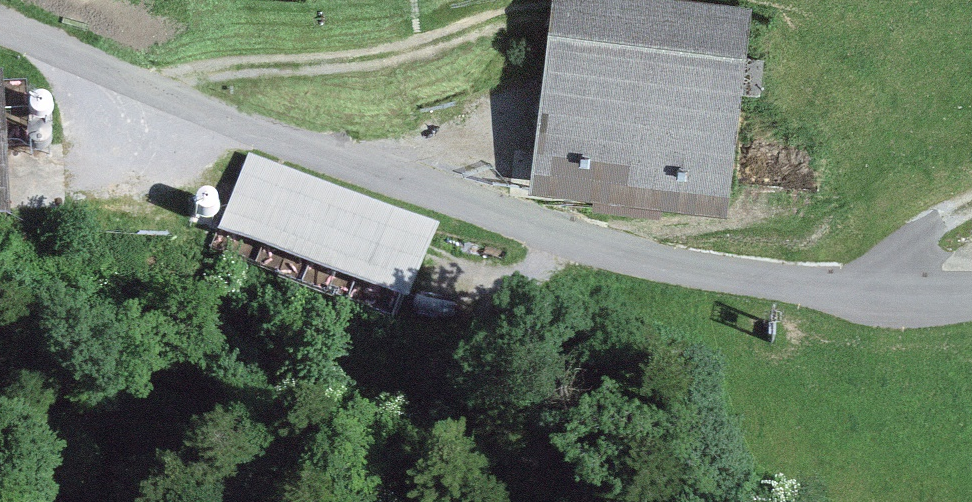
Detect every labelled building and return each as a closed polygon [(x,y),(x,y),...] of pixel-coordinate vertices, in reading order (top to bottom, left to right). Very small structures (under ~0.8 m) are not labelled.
[(639,0),(555,0),(536,182),(738,203),(758,13),(639,0)] [(0,81),(0,221),(15,220),(8,80),(0,81)] [(446,239),(254,165),(223,243),(416,318),(446,239)]
